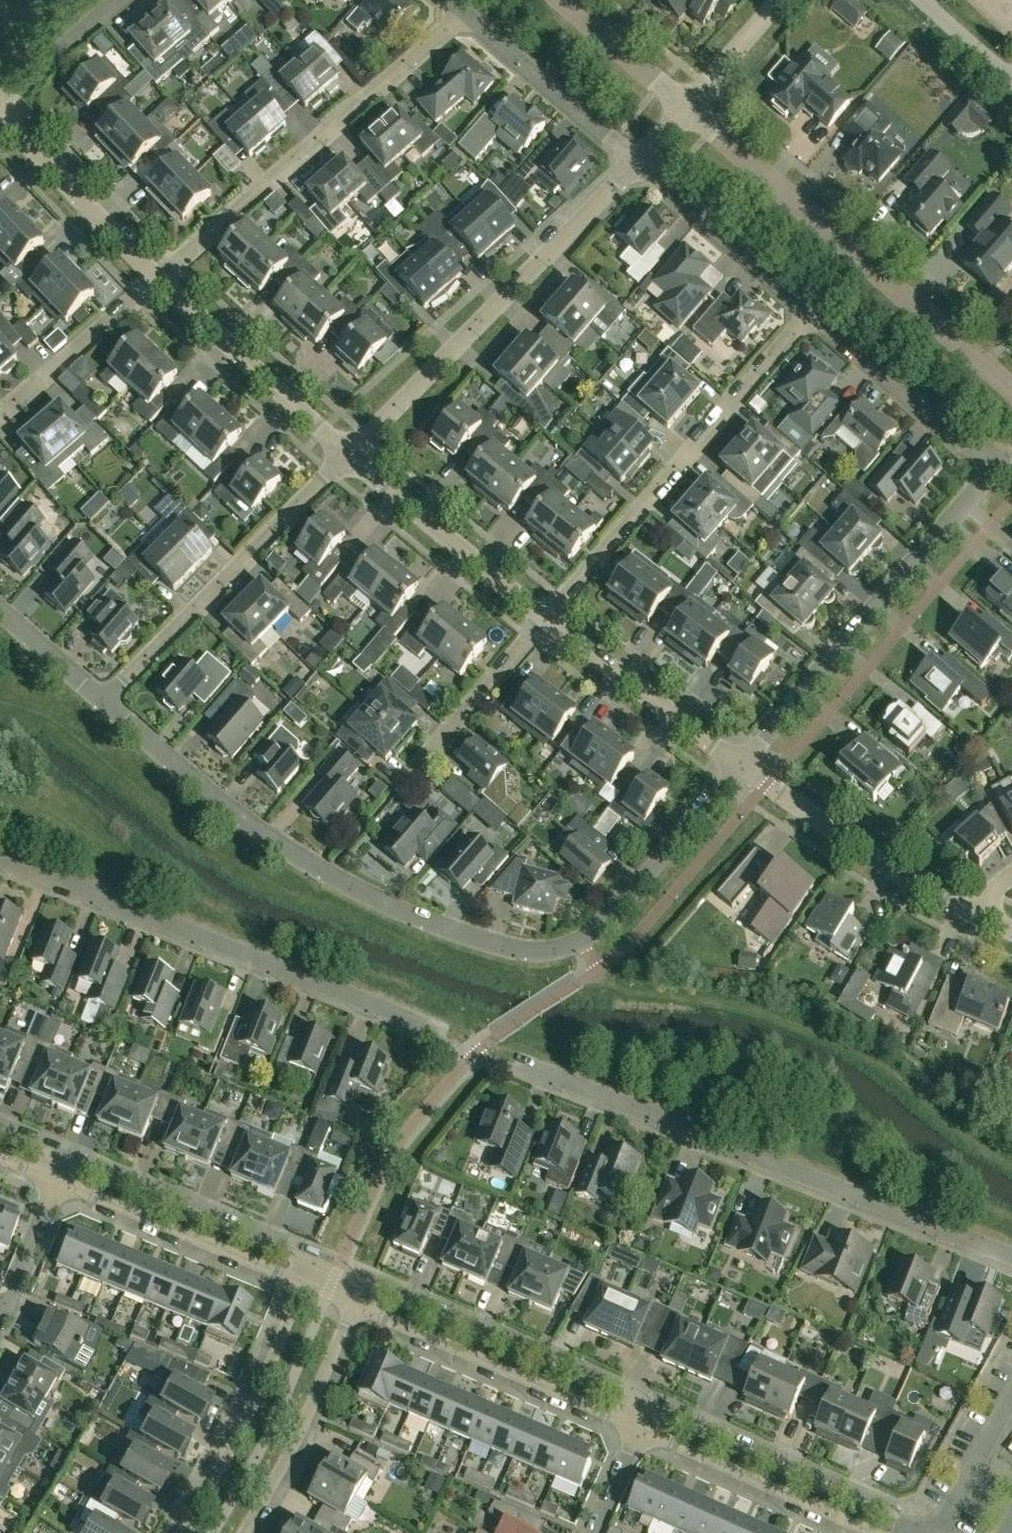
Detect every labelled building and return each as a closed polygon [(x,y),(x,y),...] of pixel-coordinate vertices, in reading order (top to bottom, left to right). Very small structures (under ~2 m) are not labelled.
[(227,2),(225,0),(193,0),(203,12),(194,19),(210,37),(219,29),(215,24),(222,17),(219,13),(219,10),(227,2)] [(417,10),(406,0),(402,0),(401,1),(400,0),(372,0),(367,5),(364,3),(347,23),(358,32),(364,25),(367,28),(374,20),(391,34),(402,21),(405,23),(417,10)] [(659,5),(662,9),(665,12),(670,14),(675,15),(679,19),(687,10),(704,24),(716,10),(725,18),(734,7),(727,0),(658,0),(659,5)] [(855,27),(868,12),(854,0),(841,0),(834,9),(855,27)] [(210,37),(194,19),(185,27),(167,6),(164,8),(160,8),(152,15),(152,19),(149,22),(173,50),(183,42),(193,53),(210,38),(210,37)] [(183,61),(173,50),(149,22),(145,24),(141,24),(134,31),(133,35),(131,38),(149,59),(140,66),(156,85),(183,61)] [(247,25),(220,49),(232,62),(259,39),(247,25)] [(336,82),(339,79),(322,59),(333,50),(325,42),(316,33),(299,48),(307,57),(298,65),(322,94),(326,91),(330,95),(339,87),(336,82)] [(479,68),(464,55),(444,78),(446,79),(419,103),(436,122),(466,96),(474,104),(494,81),(490,78),(492,75),(492,71),(485,66),(481,66),(479,68)] [(829,127),(850,103),(826,82),(829,79),(805,58),(796,68),(785,59),(769,77),(780,87),(771,97),(776,102),(772,106),(786,118),(790,114),(795,118),(805,106),(829,127)] [(94,105),(102,114),(125,92),(131,86),(105,59),(83,80),(80,77),(65,92),(81,109),(84,106),(89,110),(94,105)] [(319,96),(322,94),(298,65),(282,79),(274,70),(263,79),(263,80),(278,97),(289,88),(306,108),(309,105),(314,109),(322,102),(319,96)] [(277,98),(278,97),(263,80),(245,96),(255,107),(246,115),(268,141),(271,138),(275,140),(285,131),(284,127),(286,125),(269,105),(270,101),(276,96),(277,98)] [(133,101),(125,92),(102,114),(110,122),(99,133),(102,136),(99,140),(112,154),(144,124),(127,107),(133,101)] [(476,161),(494,141),(516,160),(546,126),(542,123),(544,116),(534,108),(527,110),(515,100),(491,128),(481,120),(459,146),(476,161)] [(948,124),(958,133),(959,132),(963,135),(967,136),(971,136),(975,135),(978,134),(982,131),(983,132),(992,121),(968,101),(948,124)] [(866,104),(848,125),(845,129),(860,143),(845,161),(847,162),(846,164),(846,166),(846,167),(846,169),(847,170),(847,171),(848,172),(849,173),(850,173),(851,174),(852,174),(854,174),(856,173),(858,172),(860,174),(864,169),(879,182),(900,158),(884,144),(887,141),(881,136),(891,125),(866,104)] [(268,141),(246,115),(237,123),(227,111),(209,127),(224,144),(233,137),(250,156),(253,154),(257,156),(266,147),(266,143),(268,141)] [(380,128),(404,155),(411,149),(415,149),(422,158),(441,141),(434,135),(424,124),(415,132),(398,112),(392,113),(387,118),(388,121),(380,128)] [(152,166),(175,144),(150,118),(144,124),(112,154),(126,168),(130,165),(133,169),(144,158),(152,166)] [(438,137),(446,128),(442,124),(434,134),(438,137)] [(396,162),(404,155),(380,128),(372,135),(369,134),(363,138),(364,142),(362,144),(379,164),(370,171),(386,190),(403,174),(396,166),(396,162)] [(585,160),(581,156),(581,151),(578,147),(574,145),(569,146),(564,142),(547,161),(538,153),(517,177),(528,186),(534,179),(553,195),(560,186),(565,191),(575,179),(571,176),(585,160)] [(163,207),(194,176),(184,166),(190,160),(175,144),(152,166),(161,175),(149,185),(153,189),(149,192),(163,207)] [(213,158),(228,175),(241,164),(226,147),(213,158)] [(948,222),(960,207),(957,204),(936,185),(949,170),(931,154),(907,181),(922,194),(905,213),(917,224),(916,226),(927,236),(929,234),(930,235),(945,219),(948,222)] [(386,190),(370,171),(361,179),(344,160),(342,161),(339,160),(335,162),(332,165),(330,168),(330,171),(326,175),(349,203),(357,196),(361,196),(368,205),(386,190)] [(342,209),(349,203),(326,175),(321,179),(318,178),(314,180),(311,183),(309,186),(309,189),(308,191),(325,211),(316,219),(331,237),(349,222),(341,213),(342,209)] [(194,176),(163,207),(177,221),(180,217),(183,221),(211,194),(194,176)] [(520,185),(511,178),(499,192),(506,200),(520,185)] [(470,214),(501,249),(501,248),(511,234),(509,232),(514,228),(508,221),(517,213),(506,200),(499,192),(495,188),(488,182),(481,191),(488,199),(470,214)] [(392,184),(386,190),(394,199),(400,193),(392,184)] [(388,203),(394,199),(386,190),(380,195),(388,203)] [(1003,224),(1011,214),(1011,213),(992,196),(967,225),(985,241),(964,264),(993,289),(1011,266),(1011,231),(1003,224)] [(556,198),(549,206),(555,212),(562,204),(556,198)] [(315,218),(298,199),(289,207),(305,226),(315,218)] [(26,225),(10,207),(1,215),(0,214),(0,250),(26,225)] [(500,249),(501,249),(470,214),(464,207),(463,207),(455,214),(454,215),(446,222),(438,213),(428,221),(452,248),(462,240),(473,253),(479,260),(483,255),(485,258),(500,249)] [(649,251),(667,231),(640,207),(627,221),(624,219),(616,229),(619,231),(616,234),(631,247),(620,260),(631,269),(627,275),(638,284),(659,260),(649,251)] [(407,252),(416,262),(447,296),(448,296),(447,296),(458,282),(456,280),(460,275),(455,269),(444,256),(452,248),(428,221),(418,230),(427,240),(419,247),(407,252)] [(43,259),(35,251),(44,243),(26,225),(0,250),(0,260),(8,269),(12,265),(24,278),(43,259)] [(237,279),(269,244),(248,226),(220,257),(229,264),(225,268),(237,279)] [(284,284),(305,262),(289,247),(281,256),(269,244),(237,279),(249,289),(252,286),(260,294),(276,276),(284,284)] [(699,278),(709,267),(686,247),(654,283),(668,295),(656,308),(679,328),(711,292),(700,283),(699,278)] [(46,307),(77,277),(60,260),(52,268),(43,259),(24,278),(16,285),(29,299),(34,295),(46,307)] [(293,331),(325,297),(312,285),(321,276),(305,262),(284,284),(293,291),(276,309),(285,316),(282,320),(293,331)] [(446,297),(447,296),(416,262),(407,271),(400,264),(392,271),(381,277),(410,309),(419,301),(424,307),(429,303),(431,306),(446,297)] [(603,272),(597,279),(607,287),(613,281),(603,272)] [(77,277),(46,307),(59,321),(62,318),(66,322),(94,295),(77,277)] [(555,298),(590,328),(599,317),(608,325),(615,324),(626,312),(589,280),(581,289),(574,283),(568,290),(564,287),(555,298)] [(728,331),(742,343),(757,325),(759,328),(770,315),(758,305),(756,308),(740,294),(733,303),(724,295),(693,330),(713,347),(728,331)] [(361,314),(361,313),(345,299),(337,308),(325,297),(293,331),(305,341),(308,338),(317,346),(333,328),(341,336),(346,330),(361,314)] [(575,346),(590,328),(555,298),(545,308),(549,311),(543,319),(558,332),(550,341),(568,357),(576,347),(575,346)] [(361,314),(346,330),(354,337),(338,355),(348,364),(345,367),(356,377),(387,343),(374,331),(382,322),(366,307),(361,313),(361,314)] [(83,308),(74,317),(82,326),(92,317),(83,308)] [(29,348),(38,340),(23,322),(13,330),(29,348)] [(683,336),(672,348),(682,356),(692,344),(683,336)] [(568,357),(550,341),(542,350),(527,337),(521,345),(517,341),(508,352),(543,383),(558,365),(560,366),(568,357)] [(129,387),(161,353),(149,342),(146,346),(138,338),(101,378),(109,385),(117,376),(129,387)] [(1,373),(6,374),(15,367),(14,361),(17,359),(0,340),(0,374),(1,373)] [(655,385),(684,410),(700,391),(680,374),(688,365),(669,349),(660,358),(662,360),(647,378),(655,385)] [(534,392),(543,383),(508,352),(498,363),(502,366),(496,373),(503,380),(495,389),(504,397),(514,405),(535,423),(546,411),(534,392)] [(161,353),(129,387),(142,399),(134,408),(150,423),(171,401),(162,393),(178,375),(169,368),(173,364),(161,353)] [(98,373),(85,359),(74,369),(88,383),(98,373)] [(792,376),(786,382),(778,392),(798,409),(791,418),(812,436),(840,404),(826,392),(838,379),(826,368),(824,371),(812,360),(795,379),(792,376)] [(668,428),(684,410),(655,385),(645,396),(636,387),(622,403),(622,404),(641,420),(648,411),(668,428)] [(107,412),(82,387),(73,396),(98,421),(107,412)] [(194,446),(225,412),(214,402),(210,405),(202,397),(186,415),(177,406),(156,429),(173,444),(181,435),(194,446)] [(858,409),(851,403),(831,426),(839,432),(844,426),(865,445),(857,454),(858,466),(865,473),(880,456),(877,453),(897,430),(865,402),(858,409)] [(602,434),(641,467),(651,455),(649,450),(653,446),(634,430),(642,421),(641,420),(622,404),(614,413),(617,416),(610,424),(602,434)] [(41,423),(72,459),(85,447),(91,455),(109,440),(93,422),(82,431),(60,406),(56,409),(55,408),(54,407),(52,407),(51,407),(50,408),(49,408),(48,409),(47,410),(47,411),(46,412),(46,413),(47,414),(47,415),(47,416),(48,417),(41,423)] [(499,423),(489,415),(482,409),(474,419),(461,407),(431,443),(442,453),(445,449),(455,457),(471,439),(479,446),(493,429),(499,423)] [(225,412),(194,446),(213,465),(205,474),(215,482),(235,460),(226,452),(242,434),(234,427),(237,423),(225,412)] [(59,470),(72,459),(41,423),(34,429),(33,428),(31,428),(31,427),(29,427),(28,427),(27,427),(26,428),(25,429),(24,429),(24,430),(24,431),(23,432),(23,434),(24,435),(24,436),(25,437),(21,440),(43,465),(33,475),(48,493),(65,478),(59,470)] [(777,480),(787,469),(801,453),(781,435),(773,444),(754,427),(752,429),(751,428),(750,428),(748,428),(747,428),(745,428),(744,429),(743,430),(742,431),(742,433),(741,434),(741,436),(742,437),(742,438),(743,439),(743,440),(738,446),(777,480)] [(510,443),(493,429),(479,446),(474,452),(483,460),(468,478),(477,485),(473,489),(486,499),(515,463),(502,452),(510,443)] [(595,475),(603,466),(622,482),(626,478),(631,479),(641,467),(602,434),(586,451),(583,449),(575,458),(595,475)] [(803,434),(793,445),(799,450),(809,439),(803,434)] [(132,453),(135,456),(144,447),(142,445),(139,441),(130,451),(132,453)] [(813,442),(803,453),(808,457),(817,446),(813,442)] [(754,507),(777,480),(738,446),(732,452),(732,451),(731,451),(729,450),(727,451),(725,452),(724,452),(723,454),(722,455),(722,456),(722,458),(722,459),(723,461),(723,462),(722,464),(742,480),(734,489),(754,507)] [(870,486),(888,501),(898,489),(916,504),(927,492),(924,490),(942,468),(919,449),(905,465),(901,465),(893,459),(870,486)] [(253,512),(284,478),(273,468),(270,471),(260,462),(244,480),(235,472),(215,494),(232,509),(240,500),(253,512)] [(533,502),(553,478),(536,464),(528,474),(515,463),(486,499),(498,509),(501,505),(510,513),(524,495),(533,502)] [(595,475),(587,484),(605,501),(614,491),(603,466),(595,475)] [(18,490),(0,475),(0,511),(18,490)] [(851,495),(861,484),(852,476),(842,487),(851,495)] [(545,548),(575,512),(562,501),(570,492),(553,478),(533,502),(541,510),(527,527),(536,534),(533,538),(545,548)] [(754,507),(734,489),(724,481),(716,490),(706,482),(698,492),(696,491),(695,490),(693,490),(692,491),(691,491),(690,492),(686,496),(721,526),(728,518),(731,520),(734,521),(738,521),(742,520),(744,518),(754,507)] [(851,495),(864,506),(873,495),(861,484),(851,495)] [(129,504),(137,495),(129,488),(120,497),(129,504)] [(833,528),(866,556),(871,550),(875,551),(880,550),(882,546),(883,542),(882,538),(861,520),(868,511),(846,491),(832,507),(843,517),(833,528)] [(205,526),(184,505),(172,494),(156,511),(167,522),(176,530),(164,542),(194,572),(213,552),(196,535),(205,526)] [(714,534),(721,526),(686,496),(683,500),(682,501),(682,502),(682,503),(682,504),(682,506),(683,507),(684,508),(675,518),(683,525),(684,529),(677,536),(686,543),(707,561),(716,551),(717,548),(718,544),(718,540),(716,537),(714,534)] [(1,524),(6,528),(0,535),(11,544),(0,556),(2,558),(2,562),(8,566),(11,566),(23,576),(32,566),(35,566),(41,559),(41,556),(49,546),(36,534),(40,529),(40,526),(44,522),(26,506),(25,507),(20,502),(1,524)] [(201,522),(208,515),(208,508),(202,503),(201,504),(193,513),(192,513),(201,522)] [(575,512),(545,548),(557,558),(560,555),(569,562),(603,520),(595,514),(588,523),(575,512)] [(330,555),(346,537),(335,529),(338,525),(327,515),(320,524),(316,521),(307,532),(311,535),(297,551),(311,563),(303,572),(321,587),(340,564),(330,555)] [(686,543),(677,536),(667,527),(659,537),(677,553),(686,543)] [(861,562),(866,556),(833,528),(823,539),(813,530),(799,546),(803,549),(821,565),(829,556),(850,574),(855,575),(859,574),(862,571),(862,566),(861,562)] [(74,542),(55,565),(50,570),(59,578),(44,595),(66,613),(94,581),(82,570),(92,558),(74,542)] [(175,591),(194,572),(164,542),(152,554),(144,546),(128,562),(149,583),(158,574),(175,591)] [(823,567),(821,565),(803,549),(779,577),(789,585),(819,611),(824,604),(827,605),(828,605),(831,605),(832,604),(833,603),(834,601),(835,600),(835,599),(835,596),(834,595),(834,594),(835,592),(815,576),(823,567)] [(626,611),(658,569),(635,552),(628,561),(632,563),(609,593),(613,596),(610,600),(626,611)] [(371,602),(401,566),(389,556),(386,560),(377,553),(357,577),(347,569),(324,596),(335,604),(343,594),(351,601),(358,591),(371,602)] [(401,566),(371,602),(384,613),(376,622),(395,637),(414,614),(404,606),(419,588),(410,580),(413,577),(401,566)] [(667,617),(686,592),(669,579),(670,578),(658,569),(626,611),(642,623),(645,620),(649,623),(658,610),(667,617)] [(124,581),(116,574),(110,580),(118,587),(124,581)] [(819,611),(789,585),(779,577),(756,604),(776,621),(784,612),(803,629),(804,627),(806,628),(807,628),(809,628),(810,628),(812,627),(814,626),(815,624),(815,622),(815,620),(815,619),(813,617),(819,611)] [(1004,577),(997,585),(993,581),(982,593),(1003,611),(1000,614),(1011,625),(1011,585),(1004,577)] [(243,601),(271,629),(289,610),(301,622),(312,612),(301,602),(292,593),(282,603),(261,583),(260,585),(255,583),(248,591),(249,595),(243,601)] [(108,650),(112,654),(120,645),(128,644),(132,639),(132,631),(139,624),(131,617),(130,607),(111,590),(88,617),(99,627),(91,635),(96,640),(92,644),(104,654),(108,650)] [(696,597),(695,598),(686,592),(667,617),(677,624),(667,637),(671,640),(668,643),(684,655),(710,621),(716,613),(696,597)] [(318,614),(321,610),(321,603),(316,599),(310,605),(309,607),(318,614)] [(259,641),(271,629),(243,601),(237,608),(232,607),(225,614),(226,619),(224,620),(242,638),(233,647),(252,666),(268,650),(259,641)] [(440,659),(469,623),(457,613),(454,617),(445,610),(430,628),(421,620),(401,642),(419,657),(427,648),(440,659)] [(763,613),(757,621),(771,631),(775,626),(777,623),(766,615),(763,613)] [(977,626),(968,618),(951,638),(968,652),(966,656),(981,669),(991,658),(996,662),(1001,656),(1009,662),(1011,658),(1011,638),(986,615),(977,626)] [(744,636),(727,623),(722,630),(710,621),(684,655),(700,667),(703,663),(707,666),(716,654),(725,661),(744,636)] [(469,623),(440,659),(461,676),(487,644),(478,637),(482,633),(469,623)] [(744,636),(725,661),(735,668),(731,674),(736,677),(733,681),(751,695),(764,678),(761,676),(774,658),(762,649),(767,642),(749,629),(744,636)] [(326,662),(318,655),(309,665),(311,666),(316,672),(326,662)] [(355,662),(365,672),(372,664),(362,655),(355,662)] [(932,660),(927,665),(923,661),(911,676),(915,680),(912,683),(928,697),(926,700),(941,713),(962,689),(982,706),(992,694),(948,657),(939,667),(932,660)] [(211,698),(230,675),(214,661),(206,670),(200,665),(194,672),(180,660),(169,672),(172,675),(157,693),(165,700),(164,705),(171,711),(176,709),(179,712),(200,688),(211,698)] [(239,676),(251,688),(261,677),(258,674),(248,665),(246,666),(238,675),(239,676)] [(226,715),(207,736),(217,745),(216,750),(224,757),(229,755),(232,758),(263,722),(247,708),(256,698),(236,681),(215,705),(226,715)] [(367,712),(406,746),(415,735),(411,732),(418,724),(404,713),(412,704),(387,682),(379,692),(382,695),(367,712)] [(530,733),(556,698),(537,683),(530,693),(520,686),(501,711),(515,722),(530,733)] [(296,694),(297,694),(288,686),(283,692),(291,700),(293,698),(296,694)] [(295,698),(303,705),(313,693),(305,686),(295,698)] [(410,695),(428,712),(437,702),(418,686),(410,695)] [(562,751),(578,729),(569,722),(576,713),(556,698),(530,733),(545,744),(548,740),(562,751)] [(893,734),(889,738),(910,755),(926,736),(932,742),(944,728),(924,710),(916,720),(896,702),(879,722),(893,734)] [(340,736),(365,758),(369,761),(377,752),(386,760),(393,753),(396,756),(406,746),(367,712),(352,729),(349,726),(340,736)] [(578,729),(562,751),(576,762),(573,766),(588,777),(618,737),(614,734),(605,727),(601,732),(595,727),(588,736),(578,729)] [(265,767),(258,775),(278,793),(303,764),(295,757),(300,752),(299,743),(282,728),(268,743),(267,742),(254,758),(265,767)] [(606,784),(620,795),(636,773),(627,766),(634,757),(628,752),(631,747),(622,740),(618,737),(588,777),(603,788),(606,784)] [(878,749),(865,738),(851,754),(846,750),(835,763),(840,767),(836,771),(852,785),(849,787),(866,801),(870,797),(874,801),(890,782),(899,790),(913,774),(880,746),(878,749)] [(322,758),(325,761),(340,744),(337,741),(322,758)] [(505,774),(502,772),(507,766),(498,759),(500,756),(492,750),(490,752),(477,741),(460,760),(474,772),(470,776),(486,789),(480,795),(508,820),(519,828),(531,814),(523,807),(520,807),(507,795),(505,774)] [(956,749),(954,751),(963,758),(965,756),(972,748),(963,741),(956,749)] [(358,768),(339,751),(319,774),(328,781),(306,807),(312,813),(312,816),(314,820),(319,822),(322,821),(329,827),(337,818),(341,818),(348,810),(346,806),(355,797),(346,789),(345,783),(358,768)] [(985,755),(970,763),(976,775),(991,767),(985,755)] [(609,809),(624,821),(627,817),(645,830),(658,813),(655,811),(668,793),(648,778),(646,780),(636,773),(620,795),(609,809)] [(1010,780),(992,790),(1001,808),(1000,808),(1001,809),(1002,809),(1011,827),(1011,784),(1010,780)] [(482,802),(473,794),(461,808),(471,816),(482,802)] [(547,810),(556,800),(555,799),(551,795),(543,804),(542,805),(547,810)] [(491,805),(486,800),(474,813),(480,818),(491,805)] [(1007,837),(991,808),(948,848),(967,859),(970,856),(980,866),(1001,847),(997,842),(1007,837)] [(405,866),(417,853),(426,861),(456,826),(438,811),(427,824),(415,813),(384,848),(405,866)] [(601,836),(594,830),(578,817),(561,837),(571,846),(562,856),(594,883),(611,863),(592,847),(601,836)] [(913,826),(903,835),(910,842),(920,833),(913,826)] [(488,881),(509,857),(497,848),(491,855),(470,836),(441,871),(443,873),(441,875),(450,883),(452,881),(462,890),(477,872),(488,881)] [(773,944),(813,885),(782,864),(778,869),(757,850),(718,895),(733,908),(751,887),(761,894),(761,895),(773,904),(754,931),(773,944)] [(552,916),(557,899),(566,902),(571,885),(561,883),(563,878),(525,868),(527,860),(519,858),(511,867),(504,894),(516,897),(514,906),(552,916)] [(816,942),(850,963),(868,933),(849,921),(854,913),(828,897),(820,909),(818,908),(805,928),(819,936),(816,942)] [(23,915),(0,906),(0,960),(0,961),(0,984),(6,986),(16,962),(6,958),(23,915)] [(76,958),(64,953),(71,935),(47,925),(33,961),(49,967),(43,982),(63,990),(76,958)] [(128,974),(113,968),(119,953),(94,944),(80,981),(95,987),(90,1001),(102,1006),(93,1028),(105,1032),(128,974)] [(891,951),(881,971),(875,982),(895,992),(888,1006),(913,1018),(941,963),(912,948),(907,957),(905,956),(904,958),(891,951)] [(759,951),(743,949),(741,964),(757,966),(759,951)] [(177,994),(166,989),(172,974),(148,965),(134,1000),(149,1005),(143,1020),(164,1028),(177,994)] [(850,972),(842,967),(838,968),(831,979),(842,985),(850,972)] [(869,978),(859,972),(838,1006),(869,1025),(875,1015),(855,1002),(869,978)] [(964,1019),(997,1032),(1009,1003),(988,994),(991,985),(965,974),(957,992),(945,987),(929,1026),(957,1037),(964,1019)] [(223,1030),(213,1026),(225,995),(197,984),(181,1023),(205,1032),(199,1047),(214,1053),(223,1030)] [(55,990),(53,995),(59,998),(62,992),(55,990)] [(273,1039),(281,1017),(269,1013),(271,1009),(258,1004),(256,1007),(254,1007),(242,1036),(231,1032),(220,1059),(238,1066),(242,1054),(249,1057),(252,1049),(268,1055),(274,1039),(273,1039)] [(316,1074),(331,1037),(305,1027),(296,1050),(284,1046),(275,1068),(287,1073),(290,1064),(316,1074)] [(3,1037),(0,1045),(0,1088),(7,1091),(18,1064),(29,1068),(40,1042),(7,1029),(3,1037)] [(73,1056),(53,1048),(40,1042),(29,1068),(41,1073),(32,1095),(54,1104),(70,1065),(73,1056)] [(340,1064),(337,1071),(327,1098),(343,1105),(349,1107),(353,1098),(356,1099),(361,1088),(379,1094),(384,1080),(380,1079),(388,1059),(361,1049),(353,1069),(340,1064)] [(96,1096),(107,1070),(94,1064),(90,1073),(70,1065),(54,1104),(76,1113),(84,1091),(96,1096)] [(140,1083),(119,1075),(107,1070),(96,1096),(108,1100),(99,1122),(120,1131),(136,1092),(140,1083)] [(163,1123),(173,1097),(160,1092),(157,1100),(136,1092),(120,1131),(142,1140),(151,1118),(163,1123)] [(187,1159),(203,1119),(183,1111),(186,1102),(173,1097),(163,1123),(174,1128),(165,1150),(187,1159)] [(319,1099),(312,1117),(320,1120),(332,1126),(334,1126),(343,1105),(327,1098),(325,1102),(319,1099)] [(532,1135),(517,1129),(524,1113),(494,1101),(484,1125),(480,1127),(477,1135),(479,1139),(478,1143),(497,1150),(490,1167),(515,1177),(532,1135)] [(275,1120),(280,1118),(283,1112),(284,1108),(274,1103),(271,1102),(268,1108),(267,1110),(265,1116),(275,1120)] [(240,1125),(227,1119),(207,1111),(203,1119),(187,1159),(209,1168),(218,1146),(229,1151),(240,1125)] [(316,1166),(319,1157),(332,1126),(320,1120),(306,1152),(296,1178),(307,1183),(298,1205),(324,1215),(331,1198),(328,1196),(337,1174),(316,1166)] [(253,1186),(274,1135),(241,1122),(240,1125),(229,1151),(241,1155),(232,1177),(253,1186)] [(580,1162),(569,1158),(578,1134),(550,1124),(534,1166),(550,1172),(546,1181),(569,1190),(580,1162)] [(306,1152),(294,1147),(296,1144),(274,1135),(253,1186),(275,1195),(284,1173),(296,1178),(306,1152)] [(623,1201),(639,1159),(609,1147),(603,1163),(590,1158),(576,1194),(601,1203),(604,1194),(623,1201)] [(436,1165),(441,1164),(444,1159),(443,1154),(439,1152),(434,1153),(431,1157),(432,1162),(436,1165)] [(685,1176),(681,1185),(669,1180),(654,1218),(695,1234),(698,1225),(711,1230),(722,1201),(709,1196),(713,1188),(694,1180),(685,1176)] [(556,1191),(547,1213),(560,1217),(568,1196),(556,1191)] [(429,1234),(441,1239),(452,1213),(439,1208),(438,1209),(417,1200),(405,1229),(401,1228),(394,1244),(420,1256),(429,1234)] [(758,1205),(754,1214),(751,1223),(739,1218),(727,1247),(768,1263),(772,1254),(784,1259),(795,1230),(783,1225),(786,1216),(758,1205)] [(0,1206),(0,1247),(7,1250),(18,1224),(14,1222),(17,1213),(0,1206)] [(481,1236),(473,1232),(474,1218),(453,1210),(452,1213),(441,1239),(452,1244),(443,1266),(465,1275),(481,1236)] [(81,1276),(96,1242),(75,1233),(71,1242),(67,1240),(56,1266),(81,1276)] [(507,1268),(518,1242),(505,1236),(502,1245),(481,1236),(465,1275),(486,1284),(496,1263),(507,1268)] [(633,1247),(643,1251),(646,1244),(644,1240),(637,1238),(633,1247)] [(803,1271),(839,1286),(856,1293),(873,1251),(841,1238),(837,1247),(816,1239),(803,1271)] [(102,1285),(117,1250),(96,1242),(81,1276),(102,1285)] [(531,1303),(547,1264),(527,1256),(531,1247),(518,1242),(507,1268),(518,1272),(509,1294),(531,1303)] [(123,1294),(138,1259),(117,1250),(102,1285),(123,1294)] [(144,1303),(159,1268),(138,1259),(123,1294),(144,1303)] [(924,1329),(941,1287),(927,1281),(928,1278),(914,1272),(916,1268),(902,1262),(900,1267),(895,1265),(892,1280),(895,1281),(888,1297),(909,1306),(905,1321),(924,1329)] [(547,1264),(531,1303),(552,1313),(562,1291),(574,1296),(588,1272),(571,1265),(568,1273),(547,1264)] [(592,1276),(599,1279),(605,1267),(599,1264),(592,1276)] [(165,1311),(180,1277),(159,1268),(144,1303),(165,1311)] [(710,1269),(706,1279),(707,1280),(717,1283),(720,1276),(718,1272),(710,1269)] [(610,1338),(629,1294),(628,1294),(626,1299),(603,1289),(606,1283),(592,1276),(577,1302),(589,1308),(588,1311),(592,1313),(586,1328),(610,1338)] [(186,1320),(201,1285),(180,1277),(165,1311),(186,1320)] [(207,1329),(222,1294),(201,1285),(186,1320),(207,1328),(207,1329)] [(933,1320),(924,1340),(939,1346),(945,1349),(949,1338),(967,1345),(981,1351),(987,1336),(989,1331),(991,1332),(999,1319),(994,1317),(1001,1301),(987,1295),(985,1300),(971,1294),(970,1297),(970,1298),(956,1293),(943,1324),(933,1320)] [(207,1329),(207,1328),(204,1335),(233,1347),(251,1306),(222,1294),(207,1329)] [(656,1337),(668,1310),(653,1303),(652,1305),(629,1294),(610,1338),(633,1349),(640,1334),(644,1336),(646,1332),(656,1337)] [(67,1310),(71,1301),(57,1295),(53,1304),(67,1310)] [(71,1301),(67,1310),(81,1315),(85,1307),(71,1301)] [(687,1372),(704,1333),(680,1323),(683,1316),(668,1310),(656,1337),(667,1342),(665,1345),(669,1347),(663,1361),(687,1372)] [(42,1329),(34,1343),(70,1364),(78,1350),(79,1351),(81,1346),(81,1345),(86,1332),(81,1330),(84,1323),(65,1315),(62,1322),(47,1316),(42,1329)] [(107,1333),(111,1324),(97,1318),(93,1327),(107,1333)] [(107,1333),(120,1338),(121,1338),(125,1330),(111,1324),(107,1333)] [(145,1342),(149,1333),(134,1327),(131,1336),(145,1342)] [(704,1333),(687,1372),(711,1383),(717,1368),(721,1370),(723,1366),(733,1371),(748,1345),(730,1337),(728,1343),(704,1333)] [(135,1344),(121,1338),(120,1338),(115,1345),(130,1353),(135,1344)] [(173,1353),(176,1345),(162,1339),(159,1348),(173,1353)] [(125,1360),(137,1365),(144,1348),(135,1344),(131,1351),(130,1353),(128,1356),(125,1360)] [(176,1345),(173,1353),(187,1359),(190,1350),(176,1345)] [(775,1359),(764,1354),(751,1348),(738,1370),(754,1377),(745,1396),(744,1397),(749,1399),(748,1403),(766,1411),(783,1372),(771,1367),(775,1359)] [(208,1368),(212,1359),(197,1353),(194,1362),(208,1368)] [(11,1382),(44,1400),(55,1380),(59,1382),(65,1371),(43,1358),(37,1369),(23,1361),(18,1369),(15,1369),(10,1377),(12,1380),(11,1382)] [(178,1412),(198,1424),(199,1423),(198,1422),(199,1420),(204,1423),(211,1404),(210,1403),(211,1402),(190,1390),(201,1372),(171,1359),(158,1382),(169,1391),(162,1402),(162,1403),(178,1412)] [(388,1405),(403,1371),(375,1359),(357,1399),(386,1412),(389,1406),(388,1405)] [(812,1403),(822,1380),(800,1370),(796,1378),(783,1372),(766,1411),(784,1419),(786,1415),(791,1418),(791,1417),(790,1416),(799,1397),(812,1403)] [(409,1414),(424,1380),(403,1371),(388,1405),(389,1406),(409,1414)] [(430,1423),(445,1389),(424,1380),(409,1414),(430,1423)] [(836,1443),(854,1404),(841,1398),(844,1390),(822,1380),(812,1403),(825,1409),(816,1428),(815,1427),(815,1429),(820,1431),(818,1435),(836,1443)] [(11,1382),(10,1384),(7,1384),(2,1392),(4,1394),(0,1401),(0,1403),(13,1410),(7,1421),(29,1433),(35,1422),(41,1426),(52,1406),(44,1401),(44,1400),(11,1382)] [(451,1432),(466,1398),(445,1389),(430,1423),(451,1432)] [(882,1435),(893,1412),(896,1405),(873,1394),(866,1409),(854,1404),(836,1443),(855,1451),(856,1447),(861,1450),(862,1448),(861,1448),(869,1429),(882,1435)] [(162,1403),(162,1402),(151,1396),(138,1417),(149,1425),(142,1437),(158,1447),(178,1459),(179,1458),(178,1457),(179,1455),(184,1457),(191,1439),(190,1438),(191,1437),(170,1425),(178,1412),(162,1403)] [(472,1442),(487,1407),(466,1398),(451,1432),(472,1442)] [(493,1451),(508,1416),(487,1407),(472,1442),(493,1451)] [(915,1416),(913,1421),(893,1412),(882,1435),(895,1441),(887,1460),(886,1459),(886,1460),(891,1463),(889,1466),(912,1476),(920,1457),(916,1456),(925,1437),(926,1437),(932,1424),(915,1416)] [(514,1460),(529,1425),(508,1416),(493,1451),(514,1460)] [(378,1430),(363,1424),(351,1418),(347,1427),(374,1439),(378,1430)] [(8,1463),(18,1469),(25,1456),(32,1454),(41,1440),(29,1433),(7,1421),(1,1431),(0,1431),(0,1458),(8,1463)] [(535,1469),(550,1434),(529,1425),(514,1460),(535,1469)] [(142,1437),(131,1430),(118,1452),(119,1452),(129,1460),(122,1471),(122,1472),(138,1481),(138,1482),(158,1494),(159,1493),(158,1492),(159,1490),(164,1492),(172,1473),(170,1473),(171,1472),(150,1460),(158,1447),(142,1437)] [(395,1448),(399,1439),(385,1433),(381,1442),(395,1448)] [(556,1478),(570,1443),(550,1434),(535,1469),(556,1478)] [(399,1439),(395,1448),(409,1454),(412,1445),(399,1439)] [(570,1443),(556,1478),(581,1489),(592,1463),(588,1461),(591,1452),(570,1443)] [(377,1447),(374,1455),(385,1460),(389,1452),(377,1447)] [(442,1453),(439,1462),(444,1464),(447,1456),(442,1453)] [(322,1478),(357,1498),(368,1479),(375,1482),(382,1470),(354,1455),(348,1466),(334,1458),(322,1478)] [(434,1471),(438,1463),(424,1457),(420,1465),(434,1471)] [(8,1463),(0,1458),(0,1485),(6,1489),(18,1469),(8,1463)] [(438,1463),(434,1471),(448,1477),(452,1469),(438,1463)] [(122,1472),(122,1471),(111,1465),(98,1486),(99,1487),(91,1500),(103,1506),(102,1507),(118,1516),(118,1517),(138,1528),(139,1527),(138,1527),(139,1524),(145,1527),(152,1508),(150,1507),(151,1506),(130,1495),(138,1482),(138,1481),(122,1472)] [(478,1484),(482,1475),(468,1469),(464,1478),(478,1484)] [(431,1474),(425,1489),(440,1495),(447,1480),(440,1477),(431,1474)] [(482,1475),(478,1484),(492,1490),(496,1481),(482,1475)] [(654,1521),(669,1487),(648,1477),(644,1486),(640,1484),(629,1510),(654,1521)] [(357,1498),(322,1478),(310,1498),(324,1506),(318,1517),(346,1532),(352,1521),(357,1523),(367,1504),(357,1498)] [(520,1502),(524,1493),(510,1487),(506,1496),(520,1502)] [(674,1530),(690,1496),(669,1487),(654,1521),(674,1530)] [(480,1491),(476,1500),(487,1504),(491,1496),(480,1491)] [(524,1493),(520,1502),(534,1508),(538,1499),(524,1493)] [(711,1505),(690,1496),(674,1530),(681,1532),(698,1532),(711,1505)] [(118,1517),(118,1516),(102,1507),(103,1506),(91,1500),(79,1521),(89,1529),(87,1532),(117,1532),(111,1529),(118,1517)] [(547,1524),(495,1502),(489,1514),(505,1523),(499,1532),(542,1532),(547,1524)] [(555,1517),(559,1508),(545,1502),(541,1511),(555,1517)] [(731,1515),(711,1505),(698,1532),(723,1532),(731,1515)] [(752,1524),(731,1515),(723,1532),(748,1532),(752,1524)] [(346,1532),(318,1517),(312,1528),(298,1520),(290,1532),(346,1532)] [(752,1524),(748,1532),(773,1532),(752,1524)]
